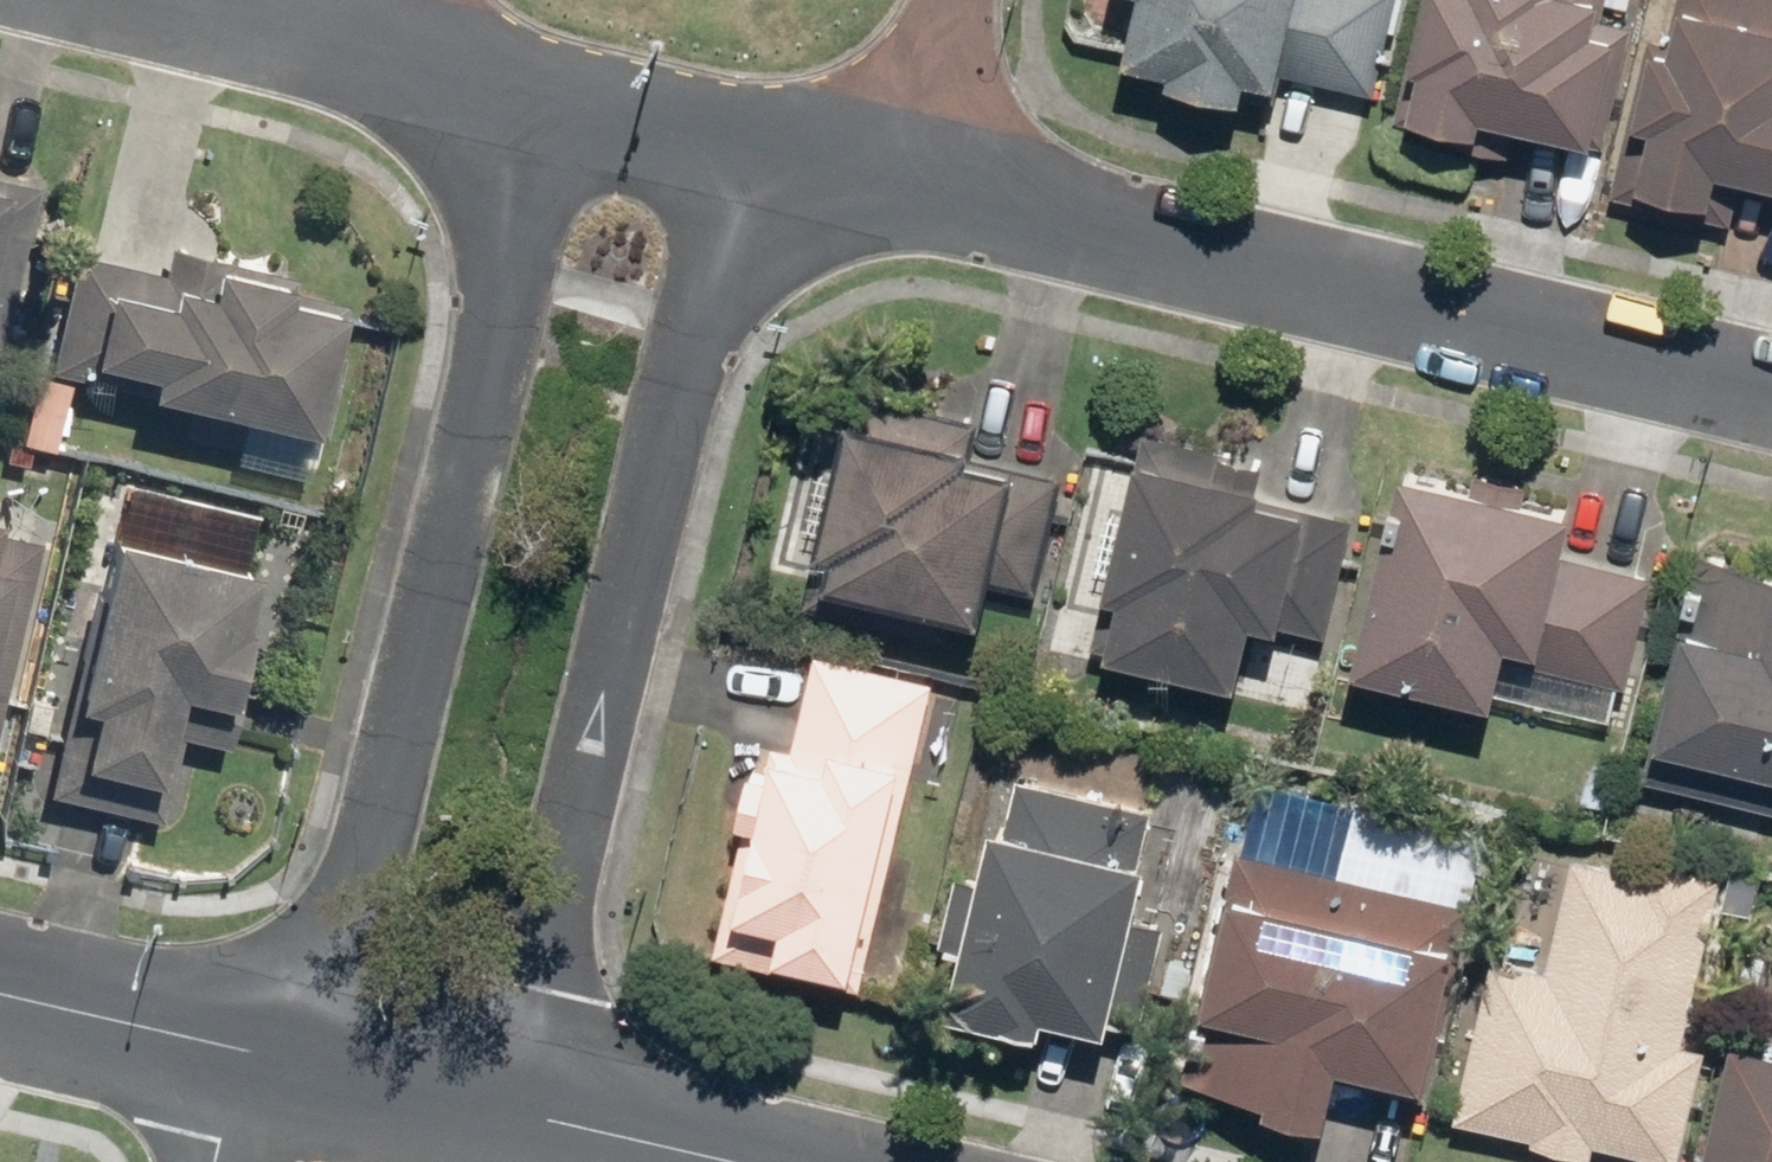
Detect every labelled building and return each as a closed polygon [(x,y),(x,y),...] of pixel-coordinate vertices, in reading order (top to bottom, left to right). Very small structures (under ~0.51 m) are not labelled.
[(1118,66),(1165,76),(1162,89),(1237,106),(1242,83),(1270,90),(1273,76),(1375,100),(1398,0),(1133,0),(1118,66)] [(1391,121),(1475,140),(1479,123),(1599,150),(1631,13),(1603,7),(1605,0),(1419,0),(1391,121)] [(1611,196),(1706,218),(1715,178),(1771,191),(1771,0),(1673,0),(1664,41),(1647,37),(1611,196)] [(34,186),(0,179),(0,336),(34,186)] [(232,464),(306,481),(346,306),(291,293),(295,278),(164,248),(159,273),(71,252),(42,375),(242,421),(232,464)] [(848,387),(795,607),(966,647),(977,600),(1030,612),(1063,475),(966,452),(974,417),(848,387)] [(1260,459),(1128,428),(1088,595),(1101,598),(1088,649),(1226,682),(1241,621),(1321,640),(1350,517),(1252,493),(1260,459)] [(1390,466),(1341,668),(1484,703),(1487,694),(1613,724),(1649,574),(1558,552),(1568,509),(1390,466)] [(101,537),(41,797),(162,825),(181,740),(215,747),(255,573),(174,554),(188,490),(127,476),(112,540),(101,537)] [(34,545),(0,538),(0,699),(34,545)] [(1771,814),(1771,565),(1694,546),(1637,781),(1771,814)] [(754,736),(704,954),(859,989),(930,678),(808,650),(787,743),(754,736)] [(979,821),(934,1006),(1033,1030),(1037,1013),(1099,1028),(1153,809),(1012,774),(999,826),(979,821)] [(1447,1121),(1586,1156),(1590,1143),(1663,1161),(1674,1161),(1703,1049),(1679,1043),(1722,875),(1573,838),(1540,967),(1490,954),(1447,1121)] [(1470,902),(1230,846),(1175,1080),(1318,1113),(1330,1064),(1426,1087),(1470,902)] [(1771,1037),(1767,1052),(1726,1042),(1695,1161),(1771,1161),(1771,1037)]
